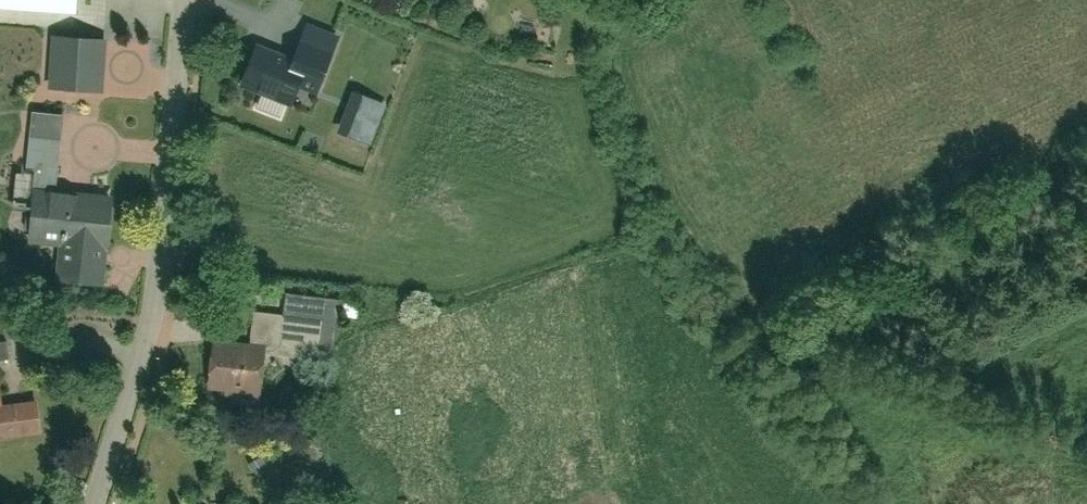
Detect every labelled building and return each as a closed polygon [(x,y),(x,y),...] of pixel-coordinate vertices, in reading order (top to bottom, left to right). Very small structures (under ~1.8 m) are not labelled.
[(77,11),(78,0),(0,0),(0,6),(77,11)] [(253,46),(238,84),(294,106),(302,88),(319,95),(342,38),(307,25),(292,61),(253,46)] [(52,36),(50,90),(100,91),(102,38),(52,36)] [(62,148),(30,144),(19,241),(106,252),(113,193),(58,186),(62,148)] [(327,317),(260,305),(253,347),(320,358),(327,317)] [(217,344),(211,388),(264,396),(270,352),(217,344)] [(49,438),(47,405),(7,407),(5,374),(0,374),(0,441),(49,438)]
